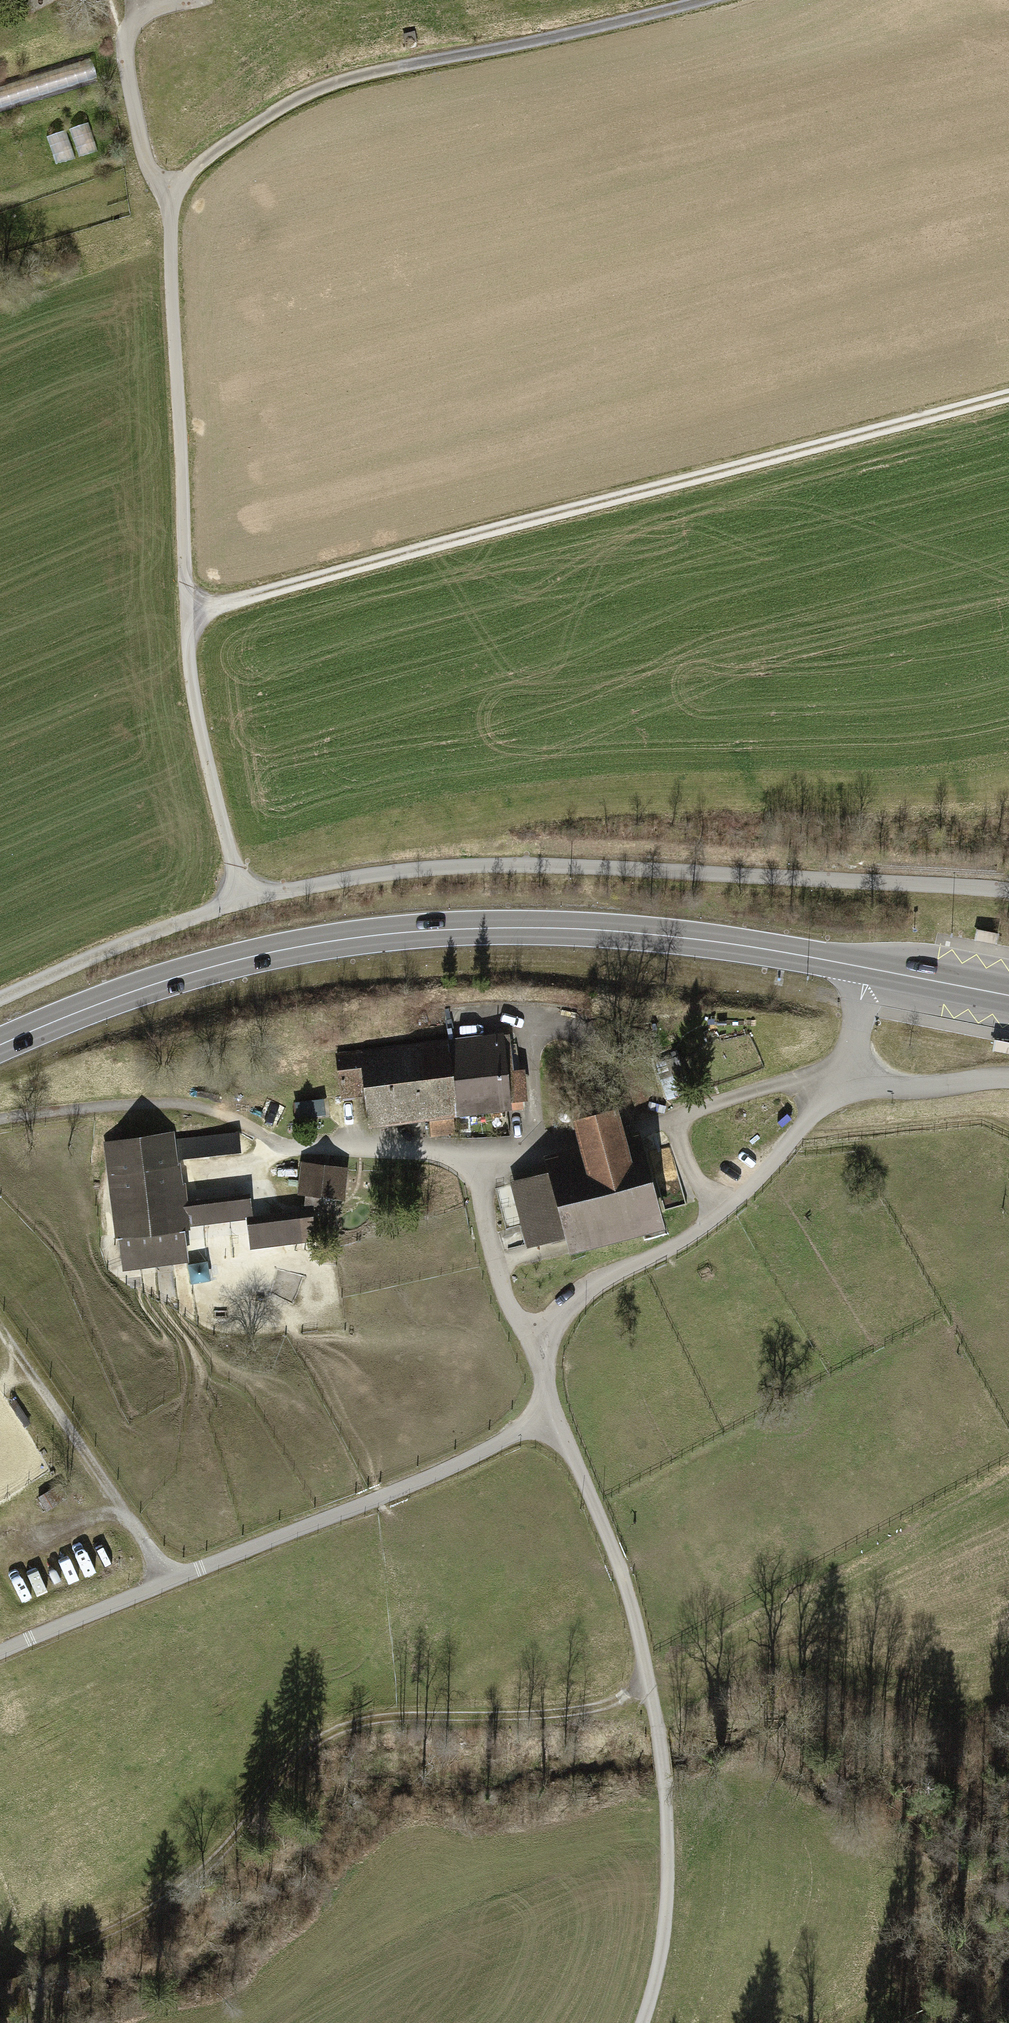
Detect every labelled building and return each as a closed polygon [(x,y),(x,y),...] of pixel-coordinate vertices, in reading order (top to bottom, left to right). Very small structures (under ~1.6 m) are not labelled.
[(997,934),(977,930),(976,939),(996,943),(997,934)] [(448,1043),(456,1107),(505,1102),(506,1109),(522,1107),(521,1099),(524,1099),(521,1071),(518,1071),(515,1043),(499,1045),(498,1037),(448,1043)] [(995,1041),(994,1051),(1008,1054),(1008,1044),(995,1041)] [(372,1117),(456,1107),(448,1043),(337,1056),(342,1095),(354,1093),(352,1075),(367,1073),(369,1091),(372,1117)] [(352,1075),(354,1093),(369,1091),(367,1073),(352,1075)] [(570,1105),(566,1104),(561,1106),(558,1109),(558,1113),(559,1118),(562,1120),(567,1121),(571,1120),(574,1116),(575,1112),(573,1108),(570,1105)] [(432,1113),(433,1132),(455,1132),(455,1113),(432,1113)] [(564,1235),(658,1210),(642,1149),(623,1154),(613,1114),(579,1123),(589,1163),(512,1183),(520,1212),(538,1207),(547,1240),(564,1235)] [(117,1142),(121,1171),(164,1165),(162,1137),(117,1142)] [(298,1192),(308,1193),(311,1165),(301,1163),(298,1192)] [(121,1172),(112,1173),(120,1236),(119,1236),(123,1264),(186,1256),(182,1225),(249,1216),(246,1196),(170,1206),(164,1165),(121,1171),(121,1172)] [(334,1197),(341,1198),(345,1169),(311,1165),(308,1193),(334,1197)] [(334,1197),(308,1193),(306,1209),(332,1212),(334,1197)] [(538,1207),(520,1212),(528,1246),(547,1240),(538,1207)] [(658,1210),(564,1235),(569,1253),(665,1228),(660,1209),(658,1210)] [(309,1214),(290,1216),(292,1237),(312,1235),(309,1214)] [(290,1216),(249,1221),(252,1242),(292,1237),(290,1216)] [(60,1484),(38,1497),(46,1510),(57,1503),(51,1493),(61,1486),(60,1484)] [(68,1496),(61,1486),(51,1493),(57,1503),(68,1496)] [(63,1967),(40,1974),(42,1983),(65,1976),(63,1967)]
